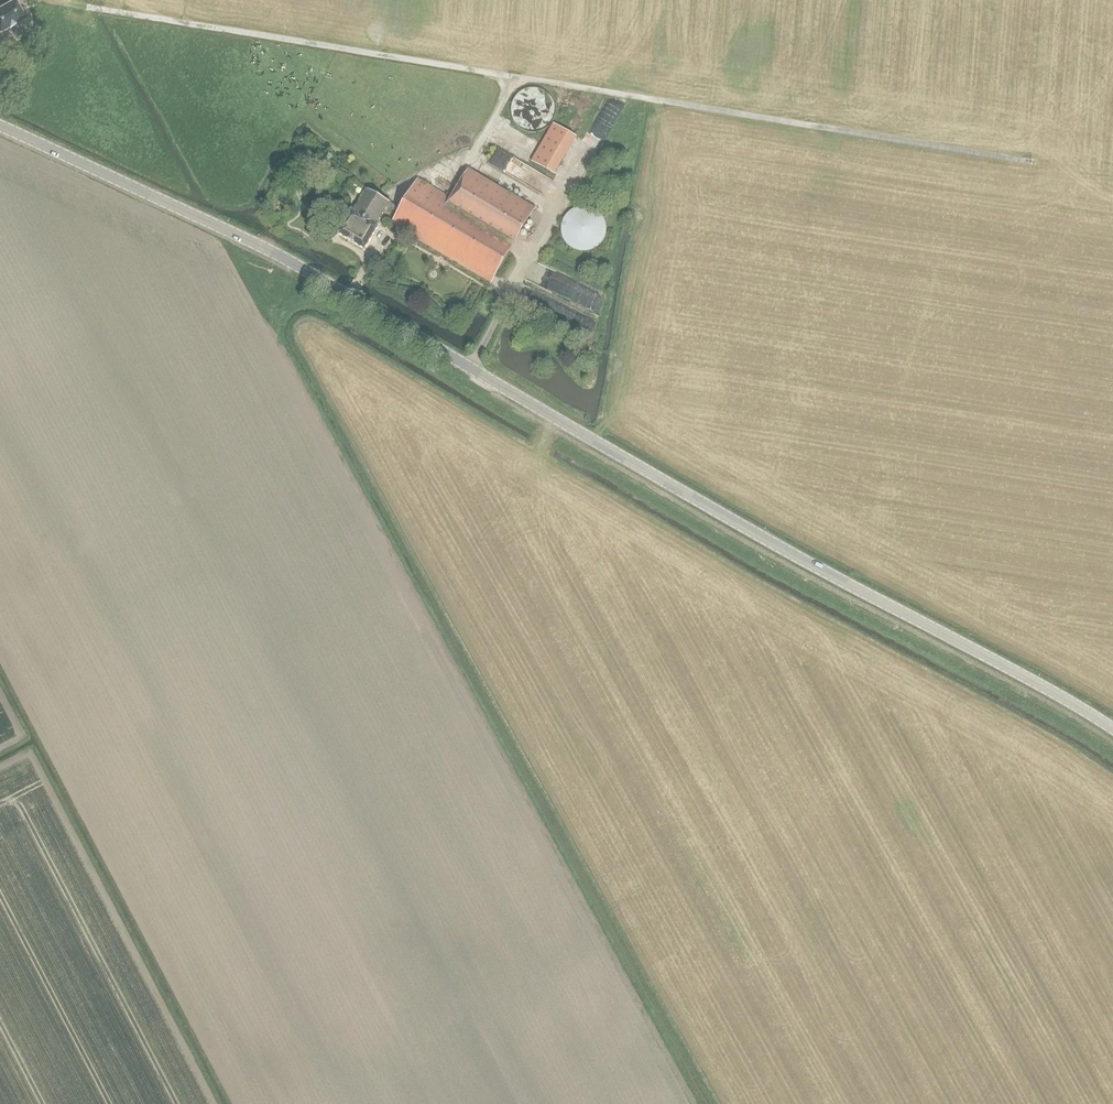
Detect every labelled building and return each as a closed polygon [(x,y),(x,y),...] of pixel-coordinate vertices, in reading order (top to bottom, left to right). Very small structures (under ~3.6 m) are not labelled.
[(15,1),(0,9),(0,34),(25,20),(15,1)] [(556,125),(534,163),(556,177),(579,139),(556,125)] [(521,140),(517,153),(534,157),(537,145),(521,140)] [(366,191),(365,193),(352,215),(350,214),(338,234),(365,251),(378,229),(377,228),(388,209),(398,214),(391,226),(491,286),(536,211),(468,170),(451,199),(419,180),(401,211),(366,191)] [(583,252),(585,252),(587,252),(589,252),(591,251),(593,250),(595,249),(596,248),(598,247),(599,246),(601,244),(602,243),(603,241),(604,239),(604,237),(605,235),(605,234),(606,232),(606,230),(606,228),(605,226),(605,224),(604,222),(604,220),(603,218),(602,217),(601,215),(599,214),(598,212),(596,211),(595,210),(593,209),(591,208),(589,208),(587,207),(585,207),(583,207),(581,207),(579,207),(577,208),(575,208),(574,209),(572,210),(570,211),(569,212),(567,214),(566,215),(565,217),(564,218),(563,220),(562,222),(561,224),(561,226),(561,228),(561,230),(561,232),(561,234),(561,236),(562,237),(563,239),(564,241),(565,243),(566,244),(567,246),(569,247),(570,248),(572,249),(574,250),(575,251),(577,252),(579,252),(581,252),(583,252)]
